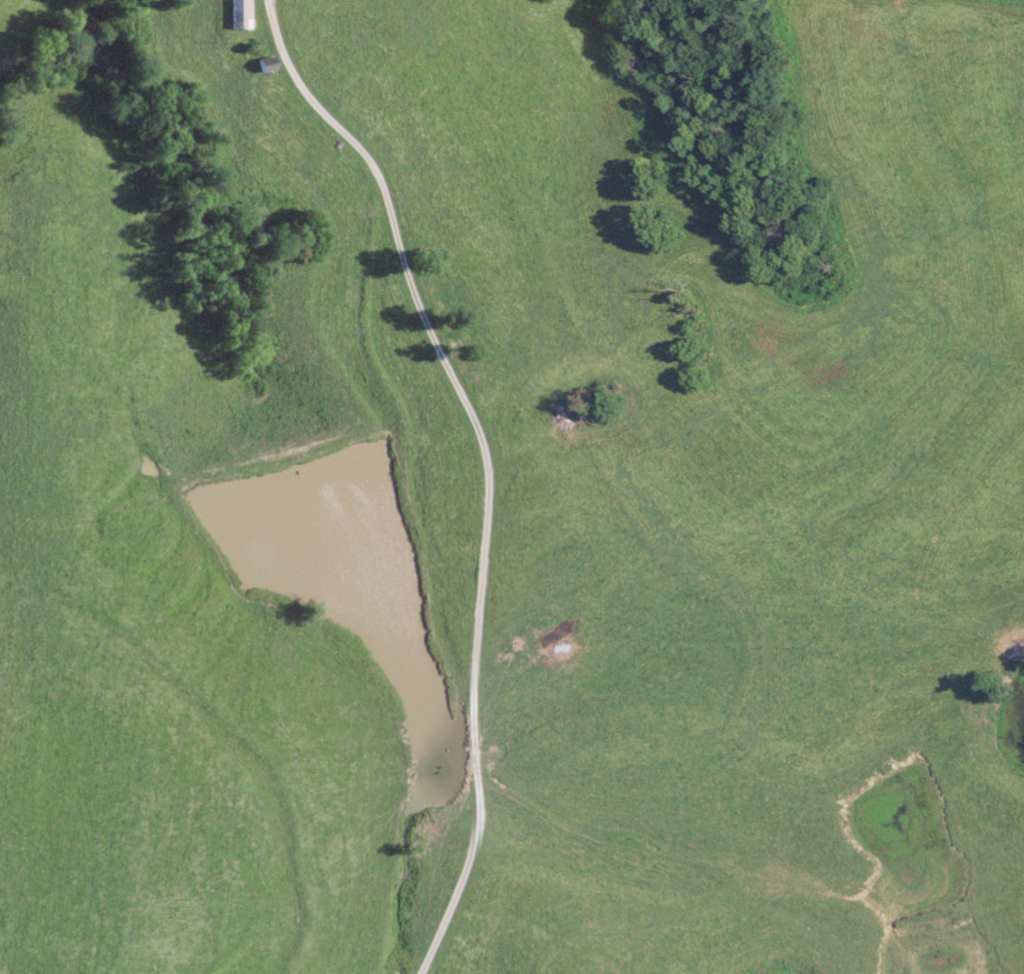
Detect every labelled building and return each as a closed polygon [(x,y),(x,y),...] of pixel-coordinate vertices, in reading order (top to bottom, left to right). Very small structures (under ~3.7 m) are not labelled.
[(230,27),(250,27),(249,0),(230,0),(230,27)]
